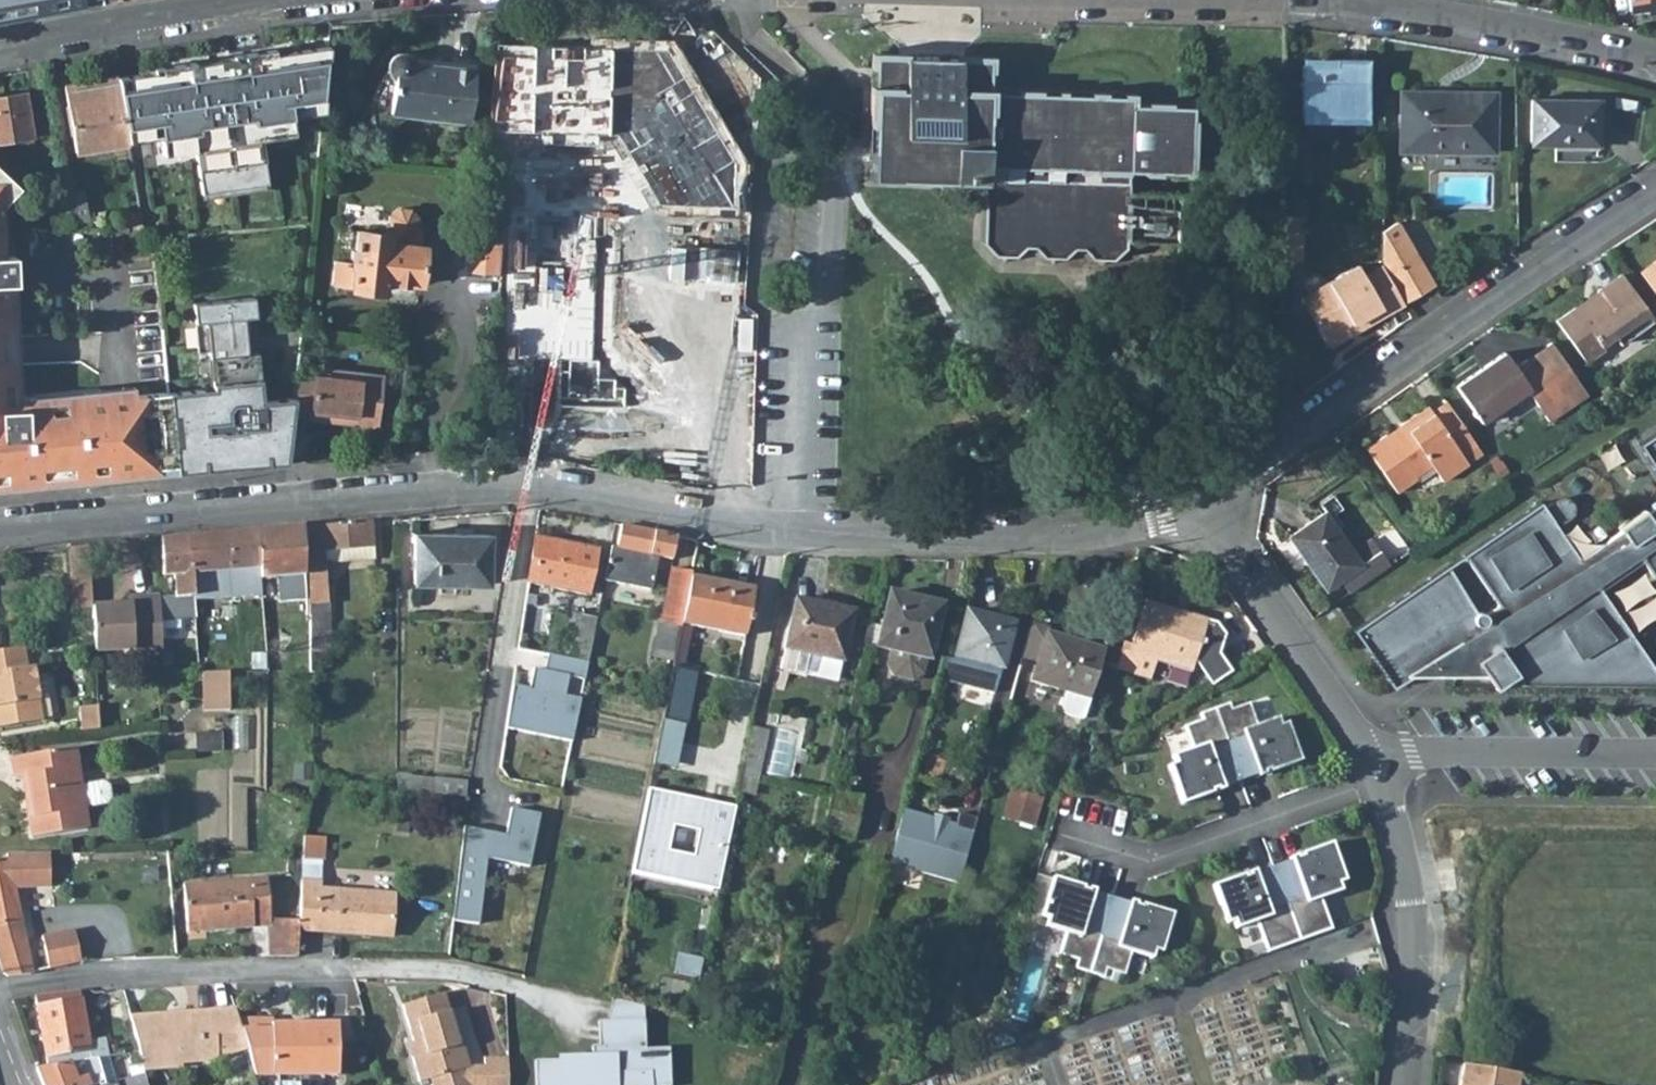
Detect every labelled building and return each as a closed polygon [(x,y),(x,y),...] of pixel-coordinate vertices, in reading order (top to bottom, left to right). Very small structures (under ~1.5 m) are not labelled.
[(13,18),(13,16),(34,12),(101,2),(101,0),(0,0),(0,20),(13,18)] [(1626,10),(1650,7),(1651,13),(1655,12),(1655,0),(1625,0),(1626,10)] [(152,71),(115,76),(118,89),(125,134),(159,128),(160,135),(163,153),(185,150),(183,141),(193,139),(195,148),(201,192),(268,183),(261,139),(260,129),(270,128),(272,137),(294,134),(291,116),(290,110),(323,105),(328,45),(274,53),(274,51),(244,54),(152,70),(152,71)] [(518,45),(505,227),(504,243),(501,243),(500,263),(520,264),(522,249),(547,251),(549,231),(557,109),(584,111),(589,50),(518,45)] [(393,79),(389,112),(469,121),(474,68),(446,65),(446,69),(414,65),(415,64),(415,61),(415,58),(413,56),(412,54),(409,52),(403,51),(401,51),(396,52),(391,54),(389,56),(387,59),(386,62),(385,65),(385,69),(385,71),(387,75),(390,78),(391,78),(393,79)] [(600,51),(586,233),(630,237),(644,54),(600,51)] [(906,93),(954,95),(953,90),(987,91),(988,58),(930,56),(873,55),(872,87),(882,88),(882,76),(906,77),(906,93)] [(700,57),(683,284),(726,287),(743,61),(700,57)] [(1301,64),(1300,119),(1367,120),(1368,59),(1332,59),(1332,64),(1301,64)] [(63,85),(74,151),(127,142),(126,140),(125,134),(118,89),(115,76),(63,85)] [(870,168),(869,177),(984,183),(983,201),(984,201),(982,242),(995,255),(1015,255),(1024,246),(1033,246),(1042,257),(1064,257),(1073,248),(1083,247),(1090,258),(1113,259),(1125,246),(1125,240),(1177,241),(1178,208),(1126,202),(1127,191),(1127,170),(1189,171),(1190,105),(1129,103),(1129,95),(987,91),(953,90),(954,95),(906,93),(906,77),(882,76),(882,88),(872,87),(872,113),(870,168)] [(33,136),(25,90),(0,95),(0,141),(33,136)] [(1400,91),(1399,150),(1494,151),(1494,92),(1400,91)] [(1531,99),(1530,144),(1598,145),(1599,100),(1531,99)] [(323,105),(290,110),(291,116),(323,112),(323,105)] [(159,128),(125,134),(126,140),(160,135),(159,128)] [(270,128),(260,129),(261,139),(272,137),(270,128)] [(193,139),(183,141),(185,150),(195,148),(193,139)] [(0,167),(0,482),(175,466),(175,465),(168,391),(133,394),(34,403),(34,396),(21,397),(13,397),(12,367),(19,367),(18,333),(10,334),(8,282),(15,282),(14,254),(5,255),(2,205),(21,186),(0,167)] [(89,229),(82,190),(72,191),(78,228),(89,229)] [(65,193),(71,228),(78,228),(72,191),(65,193)] [(1178,194),(1127,191),(1126,202),(1178,208),(1178,194)] [(49,196),(54,228),(71,228),(65,193),(49,196)] [(335,261),(332,284),(349,286),(349,287),(383,292),(385,279),(419,283),(422,245),(415,244),(416,226),(414,225),(414,218),(407,210),(396,209),(387,216),(387,226),(384,226),(383,234),(356,230),(354,250),(351,250),(349,263),(335,261)] [(1284,216),(1283,232),(1291,233),(1298,233),(1299,216),(1284,216)] [(1382,265),(1403,302),(1434,285),(1397,221),(1382,230),(1382,265)] [(1283,260),(1291,261),(1291,233),(1283,232),(1283,260)] [(478,236),(475,259),(500,263),(501,243),(502,238),(478,236)] [(1640,272),(1655,295),(1655,261),(1640,272)] [(1301,298),(1324,337),(1379,305),(1384,313),(1403,302),(1382,265),(1363,276),(1357,265),(1301,298)] [(1620,344),(1654,320),(1622,273),(1597,291),(1597,292),(1600,296),(1578,311),(1575,307),(1556,320),(1585,361),(1603,348),(1601,344),(1614,335),(1620,344)] [(15,282),(8,282),(10,334),(18,333),(15,282)] [(1575,307),(1578,311),(1600,296),(1597,292),(1575,307)] [(168,391),(175,465),(204,462),(205,471),(222,469),(222,468),(249,465),(249,467),(272,465),(271,456),(288,454),(293,409),(294,395),(277,397),(277,402),(262,403),(262,399),(257,351),(259,350),(254,296),(192,302),(198,349),(208,349),(212,386),(168,391)] [(1324,337),(1328,345),(1384,313),(1379,305),(1324,337)] [(679,450),(680,474),(712,473),(711,342),(677,342),(678,365),(676,366),(677,450),(679,450)] [(1505,351),(1456,386),(1480,421),(1527,389),(1548,420),(1587,394),(1551,342),(1515,367),(1505,351)] [(21,397),(19,367),(12,367),(13,397),(21,397)] [(297,374),(293,409),(310,411),(309,419),(376,427),(382,376),(315,368),(314,376),(297,374)] [(133,387),(34,396),(34,403),(133,394),(133,387)] [(1462,454),(1476,444),(1446,401),(1432,410),(1428,405),(1403,423),(1408,430),(1392,441),(1387,434),(1366,448),(1397,492),(1417,478),(1416,476),(1411,469),(1427,458),(1432,465),(1442,480),(1468,463),(1462,454)] [(488,439),(576,458),(583,425),(495,407),(488,439)] [(1387,434),(1392,441),(1408,430),(1403,423),(1387,434)] [(1639,443),(1655,470),(1655,431),(1639,443)] [(1462,454),(1468,463),(1482,453),(1476,444),(1462,454)] [(288,454),(271,456),(272,465),(287,464),(288,454)] [(1411,469),(1416,476),(1432,465),(1427,458),(1411,469)] [(175,465),(175,466),(176,474),(205,471),(204,462),(175,465)] [(176,474),(175,466),(0,482),(0,490),(176,474)] [(1557,497),(1552,501),(1562,514),(1553,520),(1557,525),(1570,516),(1571,515),(1573,512),(1573,508),(1573,504),(1571,500),(1569,498),(1565,497),(1561,496),(1557,497)] [(1353,630),(1393,688),(1410,678),(1428,659),(1433,665),(1450,656),(1463,674),(1452,682),(1451,682),(1451,683),(1451,684),(1451,685),(1452,685),(1493,685),(1495,688),(1514,676),(1521,686),(1655,687),(1655,672),(1595,582),(1637,554),(1655,582),(1655,500),(1651,503),(1654,507),(1647,511),(1645,508),(1619,526),(1621,530),(1580,558),(1557,525),(1553,520),(1562,514),(1552,501),(1544,506),(1540,500),(1463,554),(1498,604),(1485,613),(1484,613),(1483,612),(1482,611),(1480,611),(1478,611),(1476,612),(1447,565),(1353,630)] [(1309,561),(1307,562),(1326,589),(1340,579),(1349,593),(1389,565),(1379,550),(1360,563),(1353,551),(1324,511),(1291,534),(1309,561)] [(330,562),(374,558),(370,520),(302,527),(304,574),(305,598),(306,616),(309,615),(309,650),(329,649),(327,604),(325,579),(324,562),(330,562)] [(671,560),(676,536),(620,524),(615,547),(611,546),(603,581),(650,590),(658,558),(671,560)] [(302,527),(255,531),(260,578),(277,576),(279,601),(305,598),(304,574),(302,527)] [(255,531),(187,537),(192,599),(261,593),(260,578),(255,531)] [(414,532),(413,582),(489,583),(490,533),(414,532)] [(587,593),(596,549),(523,534),(514,578),(587,593)] [(1288,535),(1307,562),(1309,561),(1291,534),(1288,535)] [(194,617),(192,599),(187,537),(159,540),(162,575),(174,574),(175,596),(158,598),(159,620),(194,617)] [(1353,551),(1360,563),(1379,550),(1371,539),(1353,551)] [(680,624),(689,578),(691,572),(671,568),(659,623),(680,627),(680,624)] [(753,589),(689,578),(680,624),(692,626),(744,636),(753,589)] [(868,622),(864,643),(890,650),(886,665),(892,675),(911,680),(921,674),(925,659),(928,659),(941,605),(889,592),(881,625),(868,622)] [(158,598),(158,596),(128,598),(129,605),(91,608),(94,652),(131,649),(131,655),(162,653),(159,620),(158,598)] [(794,598),(782,648),(808,654),(841,662),(853,611),(794,598)] [(1206,619),(1144,600),(1131,644),(1123,642),(1114,669),(1150,679),(1156,661),(1170,665),(1174,655),(1194,661),(1206,619)] [(965,610),(953,654),(943,651),(937,675),(994,690),(997,680),(1013,623),(965,610)] [(572,658),(587,661),(596,618),(582,615),(572,658)] [(1047,628),(1030,623),(1021,657),(1037,662),(1046,634),(1047,628)] [(672,666),(683,668),(692,626),(680,624),(680,627),(672,666)] [(653,656),(671,659),(675,637),(658,633),(653,656)] [(1067,692),(1089,698),(1103,651),(1046,634),(1037,662),(1031,681),(1067,692)] [(42,720),(33,667),(26,667),(23,647),(0,650),(0,727),(42,720)] [(808,654),(782,648),(777,670),(803,676),(808,654)] [(572,658),(547,653),(543,670),(532,667),(528,687),(511,684),(505,727),(571,741),(579,698),(563,695),(567,676),(583,679),(587,661),(572,658)] [(1170,665),(1191,672),(1194,661),(1174,655),(1170,665)] [(683,668),(672,666),(661,719),(685,724),(695,671),(683,668)] [(228,671),(203,672),(204,710),(229,710),(228,671)] [(1061,713),(1083,719),(1089,698),(1067,692),(1061,713)] [(1214,709),(1240,781),(1257,775),(1258,777),(1300,762),(1286,723),(1279,726),(1277,718),(1256,725),(1248,703),(1230,709),(1228,703),(1214,709)] [(97,705),(80,706),(81,730),(99,728),(97,705)] [(1223,787),(1240,781),(1214,709),(1199,714),(1202,720),(1184,726),(1192,748),(1172,756),(1174,764),(1168,766),(1182,804),(1223,789),(1223,787)] [(767,732),(750,729),(743,762),(760,766),(767,732)] [(73,748),(66,749),(69,831),(87,828),(83,807),(105,803),(109,798),(107,786),(102,782),(80,785),(73,748)] [(66,749),(10,758),(13,777),(25,775),(30,775),(36,815),(31,815),(26,816),(30,838),(69,831),(66,749)] [(760,766),(743,762),(737,793),(762,798),(768,768),(760,766)] [(310,764),(294,764),(294,780),(310,780),(310,764)] [(396,790),(465,797),(466,782),(396,774),(396,790)] [(31,815),(36,815),(30,775),(25,775),(31,815)] [(647,789),(631,874),(716,891),(734,806),(647,789)] [(1008,794),(1000,820),(1016,825),(1024,798),(1008,794)] [(1032,830),(1040,803),(1024,798),(1016,825),(1032,830)] [(454,920),(482,923),(490,858),(535,863),(541,810),(511,807),(509,830),(465,825),(454,920)] [(902,811),(893,847),(888,865),(958,883),(976,819),(958,814),(955,824),(946,822),(932,818),(902,811)] [(302,858),(320,860),(323,860),(324,837),(303,836),(302,853),(302,858)] [(1289,860),(1272,866),(1299,941),(1331,929),(1320,899),(1340,891),(1338,884),(1344,881),(1330,843),(1289,858),(1289,860)] [(0,859),(0,966),(3,974),(6,976),(30,973),(31,972),(13,886),(50,885),(48,853),(5,855),(6,858),(0,859)] [(300,880),(319,882),(320,860),(302,858),(300,880)] [(1299,941),(1272,866),(1255,873),(1254,870),(1212,885),(1226,924),(1233,921),(1235,929),(1256,922),(1267,952),(1299,941)] [(1051,880),(1036,875),(1025,910),(1041,915),(1051,880)] [(267,925),(268,956),(296,956),(298,930),(298,920),(269,918),(265,878),(183,885),(186,931),(267,925)] [(1089,971),(1111,898),(1094,893),(1094,890),(1052,878),(1051,880),(1041,915),(1040,917),(1047,919),(1044,926),(1065,933),(1058,955),(1076,961),(1074,967),(1089,971)] [(390,936),(393,894),(319,889),(319,882),(300,880),(298,920),(298,930),(390,936)] [(1129,903),(1111,898),(1089,971),(1104,976),(1106,970),(1124,975),(1130,953),(1151,959),(1154,951),(1160,953),(1172,914),(1130,901),(1129,903)] [(73,929),(41,936),(48,967),(80,961),(73,929)] [(78,990),(34,996),(46,1066),(97,1058),(107,1056),(122,1054),(118,1028),(103,1031),(104,1038),(87,1040),(78,990)] [(417,1055),(411,1056),(418,1081),(428,1078),(468,1066),(461,1042),(458,1043),(443,992),(402,1004),(412,1041),(417,1055)] [(644,1006),(614,998),(607,1023),(644,1022),(644,1006)] [(177,1012),(128,1016),(137,1051),(142,1070),(181,1067),(181,1064),(203,1062),(245,1049),(237,1019),(234,1008),(212,1010),(212,1013),(185,1015),(185,1017),(177,1018),(177,1012)] [(237,1019),(245,1049),(253,1075),(276,1075),(276,1084),(307,1084),(306,1074),(337,1074),(336,1023),(260,1024),(260,1019),(237,1019)] [(599,1023),(599,1047),(592,1047),(592,1058),(558,1058),(558,1060),(534,1061),(535,1084),(670,1084),(669,1051),(645,1051),(645,1022),(644,1022),(607,1023),(599,1023)] [(407,1042),(411,1056),(417,1055),(412,1041),(407,1042)] [(97,1058),(104,1084),(113,1081),(114,1081),(107,1056),(97,1058)] [(35,1067),(42,1084),(91,1084),(98,1083),(98,1084),(100,1084),(104,1084),(97,1058),(46,1066),(35,1067)] [(483,1061),(483,1066),(483,1084),(508,1084),(508,1061),(508,1060),(483,1061)] [(1463,1064),(1459,1084),(1517,1084),(1519,1074),(1463,1064)] [(428,1078),(430,1084),(483,1084),(483,1066),(468,1066),(428,1078)] [(143,1073),(124,1078),(126,1084),(146,1084),(143,1073)]
